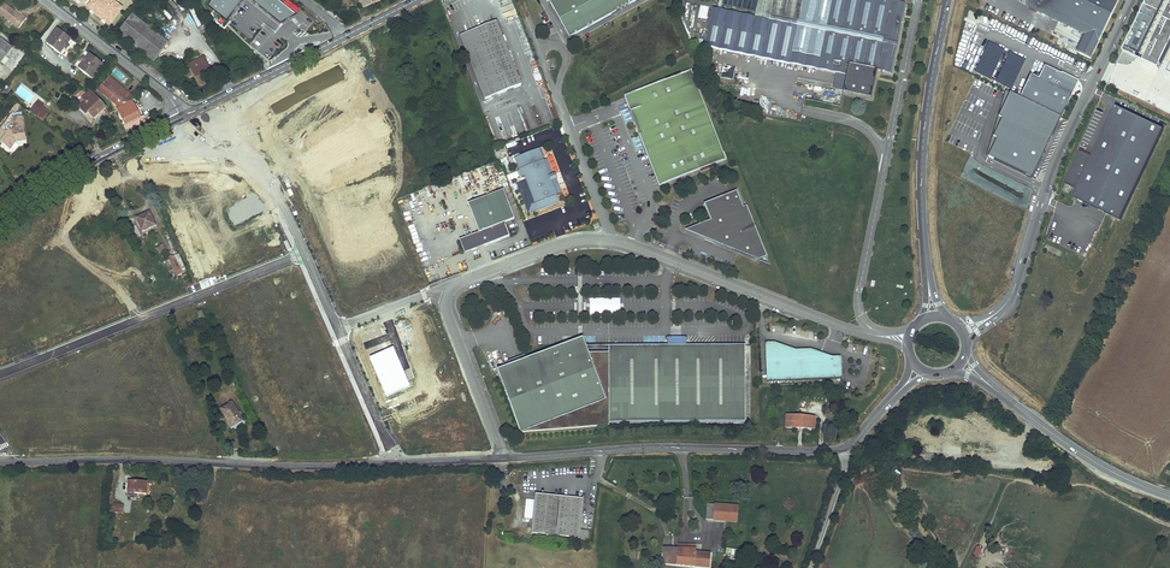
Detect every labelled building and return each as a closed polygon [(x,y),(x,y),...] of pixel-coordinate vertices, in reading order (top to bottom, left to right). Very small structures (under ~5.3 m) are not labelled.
[(86,5),(109,23),(123,6),(115,0),(90,0),(86,5)] [(214,5),(229,18),(244,0),(217,0),(214,5)] [(284,21),(298,12),(283,0),(257,0),(284,21)] [(549,1),(569,37),(638,0),(551,0),(549,1)] [(705,48),(819,72),(821,60),(842,65),(840,76),(847,78),(844,94),(871,101),(878,73),(892,76),(907,7),(877,0),(761,0),(757,17),(713,8),(710,24),(705,48)] [(1027,6),(1086,35),(1078,51),(1090,57),(1117,0),(1028,0),(1027,6)] [(1165,0),(1148,0),(1124,51),(1137,57),(1165,0)] [(27,19),(22,15),(21,17),(4,4),(0,10),(0,14),(19,29),(27,19)] [(1169,46),(1169,5),(1144,60),(1160,68),(1169,46)] [(699,6),(698,20),(707,20),(708,7),(699,6)] [(168,43),(139,20),(144,14),(137,9),(117,34),(153,62),(168,43)] [(497,23),(461,37),(485,100),(521,86),(497,23)] [(547,32),(550,37),(556,34),(552,28),(547,32)] [(71,40),(57,30),(46,44),(60,54),(64,49),(63,48),(65,45),(66,46),(71,40)] [(13,49),(0,39),(0,62),(2,63),(13,49)] [(974,73),(990,80),(1004,50),(988,42),(974,73)] [(995,83),(1011,90),(1025,60),(1009,52),(995,83)] [(102,64),(89,53),(84,59),(86,60),(83,63),(82,62),(78,68),(92,78),(102,64)] [(188,77),(191,76),(193,75),(198,86),(215,78),(205,57),(185,66),(188,71),(186,72),(188,77)] [(821,60),(819,72),(840,76),(842,65),(821,60)] [(732,82),(736,70),(722,65),(718,78),(732,82)] [(1021,97),(1059,115),(1076,80),(1044,65),(1038,79),(1031,75),(1021,97)] [(727,160),(693,72),(690,73),(725,161),(727,160)] [(725,161),(690,73),(637,93),(643,107),(631,112),(636,123),(639,122),(643,132),(640,133),(641,136),(643,134),(663,185),(725,161)] [(109,76),(105,81),(121,94),(124,91),(134,99),(136,97),(109,76)] [(847,78),(840,76),(836,93),(844,94),(847,78)] [(105,81),(99,89),(120,107),(133,101),(134,99),(124,91),(121,94),(105,81)] [(87,115),(88,114),(89,113),(95,118),(106,108),(91,92),(83,98),(86,101),(79,107),(87,115)] [(643,107),(637,93),(626,97),(631,112),(643,107)] [(740,93),(738,108),(752,110),(755,95),(740,93)] [(998,140),(989,159),(1029,178),(1059,115),(1021,97),(1011,93),(998,119),(1002,121),(994,138),(998,140)] [(46,105),(40,100),(31,112),(44,121),(50,114),(43,109),(46,105)] [(120,107),(117,109),(126,125),(143,117),(141,115),(144,114),(140,108),(139,108),(136,104),(133,101),(120,107)] [(1074,198),(1120,220),(1164,130),(1117,108),(1094,158),(1080,151),(1065,184),(1078,191),(1074,198)] [(23,118),(14,119),(15,130),(10,131),(1,142),(11,149),(16,142),(25,142),(23,118)] [(643,134),(641,136),(661,186),(663,185),(643,134)] [(538,150),(515,158),(522,178),(525,177),(526,181),(517,185),(529,214),(559,203),(556,196),(551,182),(556,180),(555,175),(552,176),(546,160),(543,161),(538,150)] [(556,180),(551,182),(556,196),(561,194),(556,180)] [(478,233),(483,246),(509,236),(503,222),(514,219),(503,190),(485,197),(487,202),(469,209),(478,233)] [(711,221),(700,226),(708,235),(716,240),(715,243),(760,260),(768,257),(748,207),(744,208),(738,192),(705,205),(711,221)] [(485,197),(467,204),(469,209),(487,202),(485,197)] [(149,212),(137,218),(142,231),(155,226),(149,212)] [(700,226),(685,231),(715,243),(716,240),(708,235),(700,226)] [(469,230),(463,232),(465,238),(470,251),(476,248),(471,235),(469,230)] [(478,233),(471,235),(476,248),(483,246),(478,233)] [(464,253),(470,251),(465,238),(459,240),(464,253)] [(179,254),(164,261),(168,268),(172,266),(175,273),(182,270),(182,269),(185,268),(179,254)] [(203,313),(198,315),(202,323),(207,321),(203,313)] [(568,344),(570,347),(581,347),(586,347),(582,339),(581,339),(568,344)] [(766,343),(768,381),(843,378),(842,357),(833,357),(812,350),(797,350),(775,343),(766,343)] [(568,344),(497,371),(520,432),(608,400),(609,423),(745,421),(745,346),(686,346),(677,346),(667,346),(609,346),(609,354),(588,354),(586,347),(581,347),(570,347),(568,344)] [(393,346),(370,356),(387,396),(411,386),(393,346)] [(232,404),(221,410),(231,427),(242,421),(232,404)] [(786,417),(786,428),(814,429),(815,418),(804,418),(798,417),(786,417)] [(127,481),(126,492),(143,493),(143,492),(147,492),(147,483),(144,483),(144,482),(127,481)] [(583,497),(535,493),(535,500),(533,519),(532,533),(579,538),(583,497)] [(533,519),(535,500),(526,499),(525,518),(533,519)] [(114,504),(113,512),(122,513),(123,505),(114,504)] [(738,506),(708,504),(707,519),(737,521),(738,506)] [(678,549),(664,549),(663,564),(710,567),(710,554),(696,553),(696,550),(690,550),(691,544),(679,543),(678,549)] [(979,557),(983,547),(977,545),(973,554),(979,557)]
